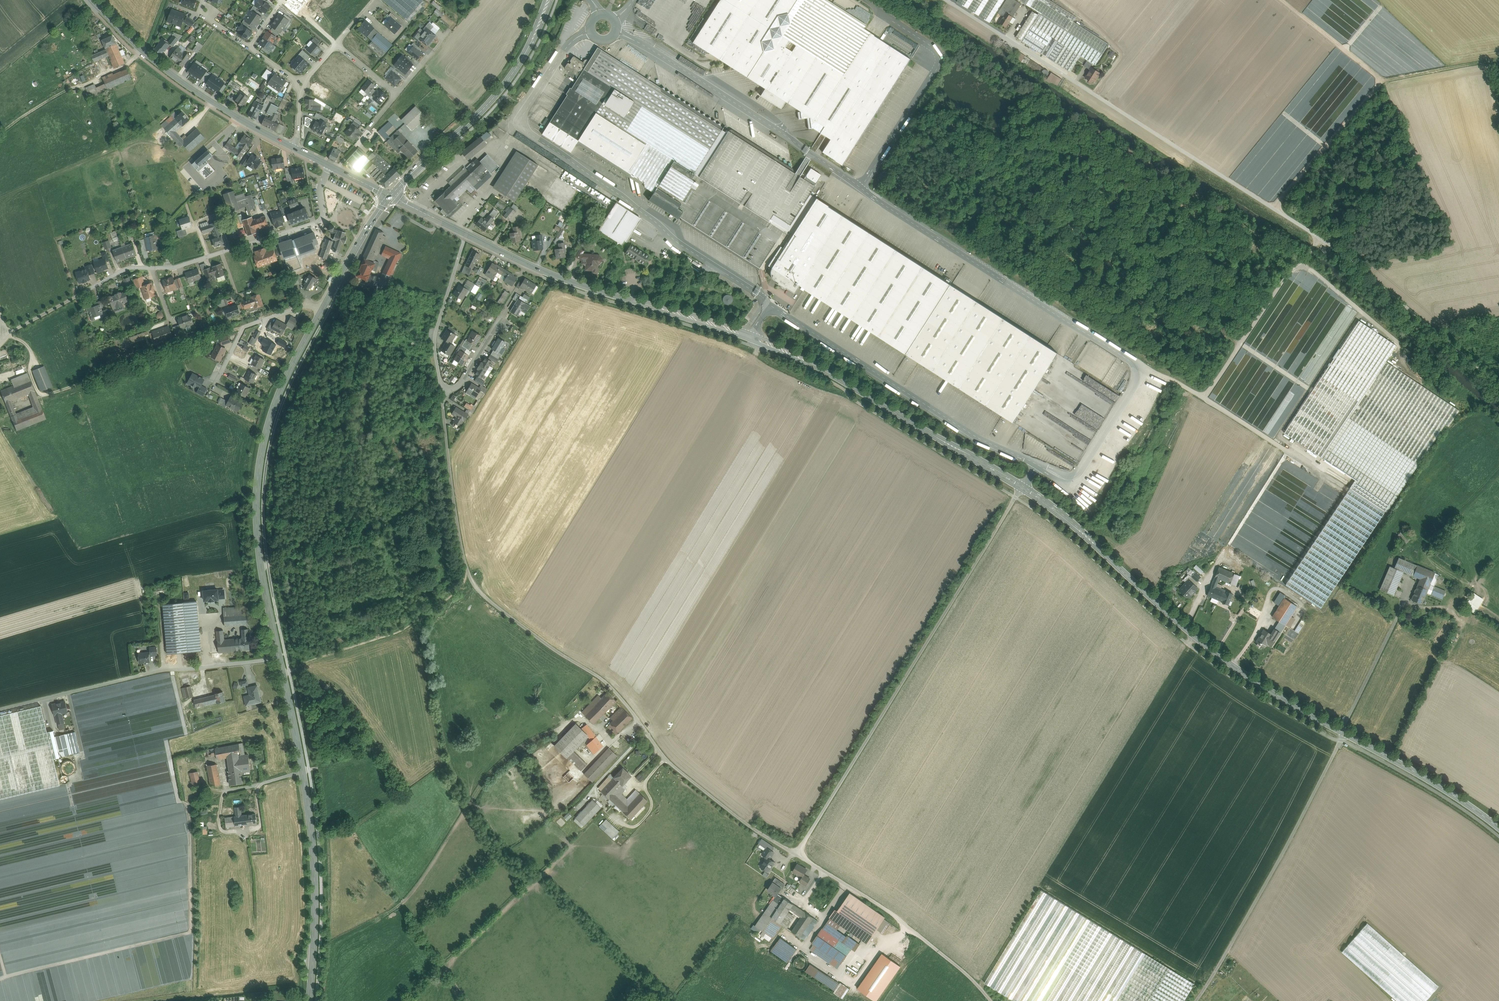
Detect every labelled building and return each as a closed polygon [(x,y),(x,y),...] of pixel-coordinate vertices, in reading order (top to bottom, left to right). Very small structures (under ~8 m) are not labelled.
[(262,0),(260,0),(255,6),(257,7),(266,13),(270,6),(262,0)] [(409,23),(426,3),(423,0),(382,0),(409,23)] [(637,4),(638,4),(637,6),(644,9),(645,6),(648,8),(649,6),(651,7),(655,0),(640,0),(637,4)] [(693,43),(765,89),(760,96),(781,109),(785,102),(800,111),(810,117),(824,127),(820,133),(821,133),(825,136),(830,139),(822,152),(843,166),(911,59),(864,29),(866,25),(827,0),(720,0),(693,43)] [(957,2),(990,23),(1005,0),(958,0),(957,2)] [(999,12),(1004,16),(1006,13),(1014,0),(1007,0),(999,12)] [(1006,13),(1013,17),(1021,4),(1015,0),(1014,0),(1006,13)] [(1031,8),(1033,10),(1040,0),(1036,0),(1031,8)] [(1040,0),(1033,10),(1039,13),(1103,54),(1109,44),(1074,22),(1040,0)] [(1050,0),(1040,0),(1074,22),(1076,17),(1050,0)] [(435,1),(433,4),(440,10),(442,7),(435,1)] [(185,15),(172,10),(168,21),(181,26),(185,15)] [(257,14),(252,11),(249,16),(259,23),(262,18),(257,14)] [(1032,11),(1016,37),(1021,40),(1038,15),(1032,11)] [(1013,17),(1006,13),(1004,16),(999,23),(1006,27),(1010,21),(1013,22),(1015,18),(1013,17)] [(1103,54),(1039,13),(1038,15),(1021,40),(1021,41),(1042,54),(1043,54),(1048,57),(1048,58),(1070,72),(1080,56),(1095,65),(1103,54)] [(283,17),(280,14),(275,20),(284,27),(288,21),(289,21),(283,17)] [(292,20),(285,14),(283,17),(289,21),(288,21),(290,22),(292,20)] [(259,23),(249,16),(245,21),(250,24),(255,28),(259,23)] [(195,23),(187,17),(184,23),(191,27),(195,23)] [(395,20),(392,18),(385,25),(394,33),(401,26),(395,20)] [(284,27),(275,20),(271,26),(273,28),(280,33),(284,27)] [(378,32),(365,21),(358,29),(369,38),(372,40),(378,32)] [(431,24),(429,22),(425,27),(426,28),(427,28),(430,31),(434,26),(431,24)] [(440,28),(433,22),(431,24),(434,26),(430,31),(435,34),(440,28)] [(647,28),(646,31),(655,35),(658,29),(647,24),(645,27),(647,28)] [(242,26),(239,30),(240,30),(238,33),(247,39),(249,36),(250,36),(252,33),(250,31),(242,26)] [(430,31),(427,28),(426,28),(421,34),(418,32),(414,37),(418,41),(419,39),(427,46),(436,35),(435,34),(430,31)] [(277,37),(267,31),(263,37),(272,44),(277,37)] [(393,45),(378,32),(372,40),(386,52),(393,45)] [(113,36),(102,40),(106,49),(107,53),(118,48),(116,44),(113,36)] [(174,36),(168,43),(173,46),(179,40),(178,40),(174,36)] [(272,53),(276,47),(272,44),(263,37),(258,44),(263,47),(261,49),(269,54),(271,52),(272,53)] [(163,38),(159,43),(160,43),(155,49),(161,54),(164,50),(165,51),(169,45),(166,43),(167,42),(163,38)] [(320,44),(313,38),(311,41),(313,43),(318,47),(320,44)] [(372,40),(369,38),(365,42),(382,57),(386,52),(372,40)] [(318,47),(313,43),(309,48),(309,47),(306,50),(314,56),(316,54),(317,54),(321,50),(318,47)] [(197,46),(196,45),(193,50),(197,53),(198,52),(201,48),(197,46)] [(408,53),(417,61),(423,53),(419,50),(414,46),(408,53)] [(178,47),(176,49),(172,55),(170,58),(176,63),(183,54),(180,52),(181,50),(178,47)] [(118,48),(107,53),(108,56),(110,60),(114,68),(125,63),(118,48)] [(665,91),(661,92),(660,88),(598,48),(589,61),(587,60),(585,60),(583,62),(584,63),(584,64),(584,65),(586,66),(584,69),(612,88),(634,102),(624,118),(604,105),(602,103),(596,113),(616,125),(616,124),(646,143),(674,161),(694,174),(723,128),(721,126),(717,127),(716,123),(712,124),(711,120),(707,121),(706,120),(706,116),(702,117),(701,113),(697,114),(696,110),(692,111),(691,107),(687,108),(686,104),(682,105),(681,101),(677,102),(676,101),(675,97),(671,98),(670,94),(666,95),(665,91)] [(107,53),(106,49),(91,56),(94,62),(105,57),(108,56),(107,53)] [(309,56),(302,50),(298,55),(299,55),(305,61),(309,56)] [(176,63),(182,67),(188,59),(190,56),(184,52),(183,54),(176,63)] [(305,61),(299,55),(296,59),(295,58),(292,62),(295,64),(292,67),(300,73),(302,71),(303,71),(307,66),(306,66),(308,64),(305,61)] [(398,60),(409,69),(413,65),(402,56),(398,60)] [(583,62),(574,56),(573,57),(570,60),(570,61),(571,62),(570,64),(569,63),(567,63),(565,67),(565,68),(575,75),(576,74),(576,78),(578,79),(584,69),(586,66),(584,65),(584,64),(584,63),(583,62)] [(394,65),(405,74),(409,69),(398,60),(394,65)] [(1092,64),(1087,60),(1084,66),(1089,69),(1092,64)] [(201,67),(194,62),(194,63),(188,71),(191,73),(189,75),(193,78),(201,67)] [(207,71),(201,67),(193,78),(196,81),(198,78),(201,80),(206,72),(207,71)] [(1100,73),(1091,68),(1085,78),(1088,79),(1088,81),(1091,83),(1092,82),(1093,80),(1095,81),(1100,73)] [(127,69),(113,75),(113,73),(102,78),(105,83),(108,89),(131,79),(127,69)] [(270,75),(272,73),(267,69),(262,77),(267,80),(270,75)] [(584,69),(578,79),(567,95),(596,113),(602,103),(612,88),(584,69)] [(392,71),(386,79),(395,86),(401,78),(397,75),(392,71)] [(1047,81),(1058,86),(1061,78),(1050,73),(1047,81)] [(269,82),(268,84),(274,87),(281,78),(275,74),(273,77),(269,82)] [(211,90),(218,79),(212,75),(212,76),(206,83),(209,85),(207,87),(211,90)] [(281,78),(274,87),(279,91),(280,90),(283,86),(286,81),(281,78)] [(218,79),(211,90),(215,92),(216,90),(219,92),(224,84),(225,83),(218,79)] [(242,92),(244,89),(231,80),(228,85),(240,94),(241,92),(242,92)] [(369,81),(362,89),(368,93),(368,94),(373,88),(375,86),(369,81)] [(105,83),(96,87),(99,93),(108,89),(105,83)] [(99,93),(96,87),(87,91),(90,97),(99,93)] [(373,88),(368,94),(368,93),(367,95),(370,98),(372,95),(376,91),(373,88)] [(634,102),(612,88),(602,103),(604,105),(624,118),(634,102)] [(252,94),(244,89),(242,92),(249,98),(252,94)] [(375,97),(373,99),(380,104),(387,96),(380,90),(375,97)] [(544,91),(528,115),(546,127),(563,101),(549,92),(548,94),(544,91)] [(240,94),(235,102),(242,107),(247,101),(249,98),(242,92),(241,92),(240,94)] [(596,113),(567,95),(555,114),(584,132),(596,113)] [(313,100),(306,100),(306,108),(312,108),(312,109),(320,110),(321,105),(319,105),(319,104),(315,101),(314,102),(313,102),(313,100)] [(259,104),(255,102),(248,115),(255,119),(259,112),(260,112),(263,106),(259,104)] [(269,118),(269,119),(272,120),(276,114),(277,111),(279,107),(271,104),(267,113),(271,115),(269,118)] [(416,106),(401,120),(412,131),(426,117),(416,106)] [(189,120),(182,112),(175,118),(182,126),(189,120)] [(646,143),(616,124),(616,125),(596,113),(584,132),(577,143),(579,145),(584,144),(585,149),(589,148),(590,152),(595,151),(596,156),(600,155),(601,159),(606,159),(607,163),(611,162),(612,166),(617,165),(618,170),(622,169),(623,173),(628,172),(628,173),(646,143)] [(584,132),(555,114),(542,134),(571,152),(577,143),(584,132)] [(268,128),(272,120),(269,119),(265,117),(261,125),(268,128)] [(304,125),(309,127),(313,119),(308,117),(304,125)] [(824,127),(810,117),(810,118),(807,118),(809,129),(813,128),(820,133),(824,127)] [(182,126),(175,118),(163,128),(171,136),(176,132),(182,126)] [(272,120),(268,128),(275,131),(277,127),(279,124),(275,122),(272,120)] [(321,124),(316,121),(312,129),(322,134),(323,133),(324,134),(326,130),(325,129),(326,126),(324,125),(326,123),(324,122),(322,121),(321,124)] [(361,126),(353,121),(351,124),(352,125),(358,129),(361,126)] [(358,129),(352,125),(349,130),(349,131),(347,135),(354,140),(356,137),(357,138),(358,137),(359,136),(360,135),(358,134),(361,131),(358,129)] [(767,153),(763,153),(762,149),(758,150),(758,146),(754,147),(753,143),(749,144),(748,140),(744,141),(743,137),(739,138),(739,137),(738,137),(737,133),(733,134),(732,130),(728,131),(727,127),(725,125),(723,128),(694,174),(783,231),(788,234),(792,236),(816,198),(809,194),(821,175),(811,168),(804,179),(800,177),(795,173),(793,172),(793,169),(789,170),(788,166),(784,167),(783,163),(779,163),(778,159),(774,160),(773,156),(769,157),(769,156),(768,157),(767,153)] [(205,138),(197,129),(183,141),(185,143),(183,145),(189,152),(205,138)] [(385,132),(381,129),(378,131),(385,138),(388,135),(385,132)] [(398,131),(390,138),(393,141),(401,134),(398,131)] [(183,141),(176,132),(171,136),(180,147),(183,145),(185,143),(183,141)] [(520,140),(524,136),(519,132),(515,136),(520,140)] [(821,133),(795,173),(800,177),(825,136),(821,133)] [(412,146),(401,134),(393,141),(390,138),(387,141),(398,153),(401,150),(405,154),(412,146)] [(253,141),(244,135),(239,142),(242,144),(248,147),(248,148),(253,141)] [(481,137),(462,153),(467,160),(487,144),(484,141),(481,137)] [(230,145),(227,143),(224,147),(235,154),(238,150),(230,145)] [(674,161),(646,143),(628,173),(629,177),(633,176),(634,180),(638,179),(639,184),(644,183),(645,187),(653,193),(654,193),(674,161)] [(238,150),(235,154),(240,158),(248,147),(242,144),(238,150)] [(412,146),(405,154),(410,159),(418,151),(412,146)] [(210,160),(217,154),(211,147),(193,164),(205,177),(216,166),(210,160)] [(369,157),(359,147),(357,149),(368,159),(369,157)] [(334,148),(328,158),(335,162),(341,151),(334,148)] [(357,149),(347,161),(359,172),(363,167),(370,160),(368,159),(357,149)] [(394,168),(375,151),(373,153),(378,159),(379,159),(379,160),(383,164),(390,172),(394,168)] [(517,151),(494,188),(516,201),(539,165),(517,151)] [(378,159),(373,153),(369,157),(368,159),(370,160),(386,175),(390,172),(383,164),(379,160),(379,159),(378,159)] [(255,157),(252,155),(250,158),(247,163),(249,164),(248,165),(253,169),(254,167),(256,169),(261,161),(258,159),(258,158),(256,157),(255,157)] [(487,155),(480,162),(486,169),(491,174),(499,167),(487,155)] [(246,156),(241,163),(245,166),(247,163),(250,158),(246,156)] [(271,159),(273,170),(285,168),(283,157),(276,158),(271,159)] [(473,165),(444,192),(452,200),(452,201),(457,196),(458,197),(467,189),(472,185),(474,187),(481,180),(478,176),(482,173),(486,169),(480,162),(477,159),(473,162),(475,164),(473,166),(473,165)] [(386,175),(370,160),(363,167),(379,182),(386,175)] [(694,174),(674,161),(654,193),(653,193),(649,200),(678,219),(679,217),(703,180),(694,174)] [(302,167),(295,169),(295,168),(292,169),(293,174),(293,178),(294,178),(298,178),(304,177),(302,167)] [(390,172),(386,175),(392,182),(400,175),(394,168),(390,172)] [(481,180),(474,187),(476,189),(476,190),(491,175),(489,172),(485,176),(481,180)] [(392,182),(386,175),(379,182),(380,181),(386,188),(392,182)] [(783,231),(703,180),(679,217),(681,219),(681,221),(686,221),(686,224),(690,224),(690,227),(694,226),(694,227),(695,227),(695,230),(699,230),(699,233),(703,232),(704,235),(708,235),(708,238),(712,238),(712,239),(713,239),(713,241),(717,241),(717,244),(721,244),(721,247),(725,247),(726,249),(730,249),(730,250),(731,250),(731,253),(735,253),(735,255),(739,255),(739,258),(743,258),(743,261),(748,261),(748,262),(749,264),(753,264),(753,267),(757,267),(757,270),(758,270),(783,231)] [(472,185),(467,189),(471,193),(476,189),(474,187),(472,185)] [(233,191),(223,194),(229,213),(239,209),(239,208),(237,202),(233,191)] [(444,192),(435,201),(443,209),(452,200),(444,192)] [(245,196),(246,199),(248,205),(250,210),(256,208),(255,205),(254,201),(252,194),(245,196)] [(294,200),(293,197),(290,198),(291,201),(288,202),(290,204),(291,208),(298,205),(296,199),(294,200)] [(816,198),(792,236),(771,268),(799,286),(906,354),(1013,422),(1058,353),(950,285),(951,284),(950,284),(816,198)] [(246,199),(237,202),(239,208),(248,205),(246,199)] [(443,209),(440,211),(446,216),(457,206),(454,203),(452,201),(452,200),(443,209)] [(640,218),(616,203),(599,230),(622,245),(640,218)] [(305,208),(288,215),(292,224),(309,218),(305,208)] [(510,208),(504,217),(509,221),(516,212),(510,208)] [(280,211),(276,212),(271,213),(274,224),(275,224),(276,227),(281,225),(282,222),(284,221),(282,216),(280,211)] [(485,221),(481,218),(476,225),(484,231),(488,227),(491,230),(494,226),(490,223),(494,219),(489,215),(485,221)] [(252,217),(243,220),(242,216),(233,219),(236,229),(241,227),(241,226),(244,225),(248,236),(257,233),(256,230),(253,220),(252,217)] [(265,216),(253,220),(256,230),(268,226),(265,216)] [(189,217),(179,220),(182,229),(185,229),(192,226),(189,217)] [(203,234),(213,230),(219,228),(217,222),(209,224),(209,225),(201,228),(203,234)] [(346,233),(339,231),(334,229),(334,227),(330,225),(328,230),(330,231),(330,232),(330,233),(335,234),(333,240),(336,241),(333,251),(339,253),(342,243),(345,244),(347,238),(344,237),(346,233)] [(519,226),(513,227),(514,233),(510,233),(511,242),(520,241),(519,235),(520,235),(519,226)] [(219,228),(213,230),(215,237),(221,235),(219,228)] [(182,229),(177,231),(179,237),(187,235),(185,229),(182,229)] [(376,229),(362,258),(364,259),(370,261),(383,235),(384,233),(376,229)] [(166,232),(156,235),(157,240),(159,239),(161,244),(168,242),(166,232)] [(542,243),(541,234),(532,236),(533,241),(532,241),(534,251),(542,249),(541,243),(542,243)] [(788,234),(768,266),(771,268),(792,236),(788,234)] [(143,237),(144,239),(146,251),(147,251),(159,248),(157,240),(156,235),(143,237)] [(215,237),(212,238),(215,247),(224,244),(221,235),(215,237)] [(383,235),(370,261),(374,263),(375,261),(386,236),(383,235)] [(303,236),(282,242),(284,248),(285,254),(293,251),(293,253),(302,250),(301,250),(307,248),(305,241),(303,236)] [(144,239),(139,240),(142,255),(143,254),(144,259),(149,258),(147,251),(146,251),(144,239)] [(326,239),(324,243),(323,243),(322,247),(323,247),(320,257),(327,259),(333,241),(326,239)] [(109,240),(103,242),(105,249),(111,247),(109,240)] [(564,243),(558,243),(559,249),(555,249),(557,258),(565,257),(564,251),(565,251),(564,243)] [(132,244),(122,247),(126,258),(135,255),(132,244)] [(649,256),(631,245),(625,253),(644,265),(649,256)] [(393,249),(386,246),(383,251),(391,255),(393,249)] [(122,247),(113,251),(117,262),(126,258),(122,247)] [(273,249),(266,252),(265,248),(255,252),(256,255),(254,256),(257,263),(258,267),(277,260),(275,255),(273,249)] [(391,255),(381,278),(387,279),(387,280),(388,280),(401,253),(393,249),(391,255)] [(580,249),(576,257),(579,259),(582,254),(584,251),(580,249)] [(1334,253),(1330,250),(1326,256),(1330,259),(1334,253)] [(480,254),(473,251),(469,259),(470,259),(476,262),(480,254)] [(593,255),(583,255),(582,254),(579,259),(583,261),(582,263),(585,263),(587,265),(586,270),(593,270),(592,270),(592,267),(597,268),(597,263),(599,263),(601,262),(601,259),(600,257),(592,257),(593,255)] [(104,259),(97,261),(98,262),(94,263),(98,272),(104,270),(103,269),(108,268),(106,262),(104,259)] [(370,261),(364,259),(360,267),(356,276),(367,280),(370,275),(372,270),(375,263),(374,263),(370,261)] [(476,262),(470,259),(468,265),(473,267),(476,262)] [(497,267),(492,263),(486,273),(487,275),(493,279),(495,275),(500,278),(505,270),(498,266),(497,267)] [(92,264),(85,267),(86,269),(87,269),(89,275),(95,273),(92,264)] [(220,264),(213,267),(213,268),(215,273),(217,278),(224,275),(220,264)] [(471,269),(465,266),(462,272),(468,275),(471,269)] [(212,275),(210,269),(210,268),(207,269),(204,270),(205,270),(208,279),(208,278),(213,277),(212,275)] [(771,278),(774,280),(778,283),(777,284),(785,289),(786,288),(794,293),(799,286),(771,268),(770,271),(770,275),(771,278)] [(86,269),(81,271),(80,273),(76,274),(79,283),(83,282),(83,283),(87,281),(87,280),(90,279),(89,275),(87,269),(86,269)] [(198,269),(185,273),(186,276),(183,277),(185,283),(182,284),(183,286),(189,284),(189,283),(189,282),(201,278),(198,269)] [(512,274),(505,270),(500,278),(512,286),(517,278),(511,275),(512,274)] [(317,279),(309,275),(304,284),(305,285),(304,287),(309,290),(310,288),(311,289),(317,279)] [(381,278),(370,275),(367,280),(365,285),(384,290),(387,280),(387,279),(381,278)] [(129,277),(123,279),(126,287),(132,285),(129,277)] [(141,277),(134,280),(137,288),(141,287),(141,286),(144,285),(141,277)] [(173,277),(163,281),(167,292),(177,288),(179,288),(176,279),(174,280),(173,277)] [(480,283),(479,284),(484,287),(487,281),(482,278),(480,283)] [(536,286),(525,278),(522,283),(520,286),(532,293),(534,294),(534,293),(538,287),(536,286)] [(144,285),(141,286),(141,287),(145,298),(150,297),(151,297),(156,296),(151,283),(144,285)] [(463,287),(460,285),(454,295),(462,299),(468,290),(463,287)] [(118,292),(117,292),(117,293),(117,294),(115,294),(116,295),(112,297),(110,296),(108,296),(108,298),(108,300),(110,301),(112,306),(115,304),(117,308),(123,305),(122,303),(128,301),(129,300),(129,299),(129,298),(128,298),(128,297),(127,298),(125,292),(121,294),(120,292),(120,293),(119,292),(118,292)] [(259,294),(251,297),(252,298),(246,300),(248,307),(254,304),(255,307),(263,305),(259,294)] [(723,302),(731,305),(734,297),(726,294),(723,302)] [(506,298),(502,295),(499,300),(498,302),(502,305),(506,298)] [(529,306),(518,299),(511,311),(518,315),(522,309),(526,311),(529,306)] [(97,304),(90,306),(91,307),(88,308),(89,312),(92,318),(100,315),(103,314),(102,311),(101,307),(100,304),(97,305),(97,304)] [(237,305),(231,307),(230,306),(224,308),(228,317),(233,315),(233,316),(237,315),(237,314),(240,313),(237,305)] [(188,315),(181,317),(181,319),(179,319),(181,323),(180,323),(180,325),(181,328),(182,328),(185,326),(186,327),(190,326),(190,325),(194,323),(191,317),(189,318),(188,315)] [(291,316),(286,325),(293,329),(298,320),(291,316)] [(286,325),(277,320),(274,325),(273,328),(282,333),(286,325)] [(180,325),(173,327),(175,334),(183,331),(182,328),(181,328),(180,325)] [(458,331),(450,326),(447,330),(456,335),(458,331)] [(169,327),(153,332),(156,343),(172,337),(169,327)] [(447,330),(447,329),(442,338),(447,341),(451,344),(453,341),(452,340),(455,335),(456,335),(447,330)] [(143,332),(129,337),(131,343),(132,343),(144,338),(144,339),(145,338),(143,332)] [(481,337),(473,332),(468,340),(467,340),(473,344),(476,345),(481,337)] [(269,333),(263,346),(270,350),(276,337),(269,333)] [(228,336),(220,339),(221,342),(222,345),(231,342),(228,336)] [(415,347),(419,339),(415,337),(411,344),(415,347)] [(505,342),(498,338),(491,349),(493,350),(499,353),(502,348),(505,342)] [(473,344),(467,340),(468,340),(466,339),(462,346),(467,349),(469,350),(473,344)] [(451,344),(447,341),(442,349),(446,351),(445,352),(449,355),(455,346),(451,344)] [(219,346),(217,345),(212,356),(220,360),(226,349),(221,347),(222,345),(221,342),(219,346)] [(462,346),(461,345),(458,349),(460,351),(460,350),(464,353),(465,353),(467,349),(462,346)] [(464,353),(460,350),(460,351),(455,359),(463,364),(468,355),(464,353)] [(493,350),(491,354),(498,359),(501,354),(499,353),(493,350)] [(498,359),(491,354),(488,358),(496,363),(498,359)] [(264,359),(257,355),(254,359),(252,358),(250,363),(252,364),(260,368),(264,359)] [(492,361),(485,357),(482,362),(481,362),(479,365),(490,372),(493,367),(490,366),(492,361)] [(21,365),(14,368),(17,375),(24,372),(21,365)] [(490,372),(479,365),(477,369),(478,369),(475,374),(482,378),(484,374),(487,376),(490,372)] [(52,386),(44,366),(33,371),(41,391),(52,386)] [(257,375),(250,371),(246,379),(252,382),(257,375)] [(27,373),(11,379),(13,386),(14,385),(30,379),(27,373)] [(204,380),(193,374),(189,382),(188,384),(191,386),(192,385),(195,386),(196,386),(199,387),(200,388),(201,385),(204,380)] [(1077,380),(1109,397),(1105,406),(1110,409),(1118,394),(1080,374),(1077,380)] [(484,382),(477,377),(474,381),(482,385),(484,382)] [(1445,424),(1375,378),(1322,458),(1355,480),(1350,488),(1387,512),(1445,424)] [(30,379),(14,385),(19,397),(28,394),(34,391),(30,379)] [(250,388),(242,383),(237,392),(245,396),(247,392),(246,392),(249,388),(250,388)] [(479,388),(471,383),(466,392),(470,395),(471,393),(476,397),(480,390),(481,389),(479,388)] [(13,386),(1,391),(5,403),(10,401),(19,397),(14,385),(13,386)] [(207,388),(201,385),(200,388),(199,387),(197,393),(203,396),(207,388)] [(487,389),(481,385),(479,388),(481,389),(480,390),(485,393),(487,389)] [(1160,399),(1161,396),(1148,390),(1147,393),(1160,399)] [(34,391),(28,394),(31,402),(38,400),(34,391)] [(242,402),(231,396),(228,401),(226,405),(227,405),(230,407),(231,406),(238,409),(242,402)] [(228,401),(221,398),(218,404),(225,408),(227,405),(226,405),(228,401)] [(38,400),(31,402),(33,407),(34,410),(35,413),(42,410),(38,400)] [(10,401),(5,403),(12,419),(17,417),(16,414),(10,401)] [(17,417),(34,410),(33,407),(16,414),(17,417)] [(465,412),(456,407),(452,414),(458,418),(455,423),(460,426),(463,421),(464,421),(468,415),(468,414),(465,412)] [(35,413),(34,410),(17,417),(12,419),(17,431),(46,419),(42,410),(35,413)] [(1412,537),(1403,529),(1400,533),(1408,541),(1412,537)] [(1408,541),(1400,533),(1397,536),(1406,544),(1408,541)] [(1417,565),(1399,558),(1394,568),(1412,575),(1413,576),(1417,565)] [(1200,574),(1203,571),(1195,564),(1193,567),(1200,574)] [(1435,573),(1417,565),(1413,576),(1420,579),(1417,585),(1428,589),(1429,587),(1435,573)] [(1403,572),(1390,566),(1380,589),(1394,595),(1396,589),(1403,572)] [(1240,576),(1219,567),(1215,577),(1219,579),(1236,586),(1240,576)] [(1201,577),(1195,572),(1191,577),(1196,582),(1201,577)] [(1188,574),(1183,580),(1186,582),(1189,580),(1195,585),(1197,583),(1198,584),(1199,584),(1197,583),(1188,574)] [(1215,577),(1207,596),(1219,600),(1223,591),(1216,588),(1219,579),(1215,577)] [(1186,582),(1180,590),(1189,598),(1192,594),(1192,595),(1192,594),(1193,594),(1195,593),(1195,592),(1198,588),(1195,585),(1189,580),(1186,582)] [(1428,589),(1417,585),(1414,592),(1411,600),(1422,604),(1426,595),(1427,591),(1428,589)] [(1446,591),(1434,586),(1433,589),(1429,587),(1428,589),(1427,591),(1431,593),(1430,594),(1442,599),(1446,591)] [(1402,591),(1396,589),(1394,595),(1399,598),(1402,591)] [(217,590),(201,591),(203,611),(219,610),(217,590)] [(1227,592),(1223,591),(1219,600),(1223,602),(1228,604),(1232,594),(1227,591),(1227,592)] [(1474,613),(1483,599),(1472,592),(1463,606),(1474,613)] [(1280,593),(1274,602),(1280,606),(1285,598),(1286,596),(1280,593)] [(1285,598),(1280,606),(1273,617),(1285,625),(1297,606),(1285,598)] [(183,602),(163,604),(166,639),(167,654),(187,652),(183,602)] [(246,606),(223,607),(224,616),(247,614),(246,606)] [(247,614),(224,616),(225,626),(247,624),(247,614)] [(199,617),(192,618),(194,645),(201,644),(199,617)] [(223,630),(216,631),(217,640),(224,640),(223,630)] [(1264,630),(1257,642),(1260,644),(1265,647),(1267,643),(1272,646),(1277,638),(1264,630)] [(242,638),(239,638),(240,651),(250,650),(249,637),(248,637),(242,638)] [(224,640),(217,640),(219,653),(240,651),(239,638),(224,640)] [(149,652),(139,653),(140,663),(149,662),(149,652)] [(147,695),(147,679),(134,678),(133,689),(139,689),(139,695),(147,695)] [(257,685),(248,687),(250,695),(244,696),(246,705),(261,702),(257,685)] [(190,686),(184,687),(187,698),(193,696),(190,686)] [(223,692),(215,694),(215,695),(217,702),(217,703),(225,701),(223,692)] [(616,702),(607,692),(601,698),(599,700),(609,709),(616,702)] [(215,695),(194,700),(196,708),(217,702),(215,695)] [(598,695),(582,712),(593,724),(599,718),(603,722),(607,717),(604,714),(609,709),(599,700),(601,698),(598,695)] [(65,701),(58,703),(58,704),(53,705),(53,704),(52,704),(55,715),(62,713),(63,713),(67,712),(67,709),(65,701)] [(44,705),(8,713),(14,736),(19,758),(54,750),(44,705)] [(622,707),(614,714),(615,715),(617,717),(624,710),(622,707)] [(613,721),(610,724),(608,726),(610,728),(612,726),(615,729),(613,731),(616,735),(619,732),(618,732),(633,718),(624,710),(617,717),(613,721)] [(0,715),(0,739),(14,736),(8,713),(0,715)] [(62,713),(55,715),(57,724),(64,722),(62,713)] [(576,724),(555,746),(566,757),(587,735),(576,724)] [(596,737),(586,725),(582,728),(592,741),(596,737)] [(75,732),(65,734),(70,754),(80,752),(75,732)] [(65,734),(55,737),(60,757),(61,756),(62,758),(63,757),(63,756),(64,756),(65,757),(65,756),(70,754),(65,734)] [(0,739),(0,799),(27,793),(19,758),(14,736),(0,739)] [(592,741),(590,742),(597,751),(602,746),(596,737),(592,741)] [(239,744),(215,748),(216,755),(217,760),(228,758),(241,756),(241,755),(240,751),(239,744)] [(215,748),(204,750),(205,757),(216,755),(215,748)] [(609,748),(584,774),(592,781),(617,755),(609,748)] [(54,750),(19,758),(27,793),(62,784),(54,750)] [(587,764),(574,751),(567,757),(581,770),(587,764)] [(241,756),(228,758),(230,772),(236,771),(236,772),(240,772),(250,771),(248,754),(241,755),(241,756)] [(217,764),(207,766),(211,786),(221,785),(217,764)] [(623,768),(614,777),(622,785),(631,776),(623,768)] [(197,771),(190,773),(192,783),(200,782),(197,771)] [(240,772),(236,772),(236,771),(230,772),(228,772),(230,784),(233,784),(234,785),(236,784),(237,783),(242,783),(240,772)] [(640,773),(636,778),(640,782),(644,778),(640,773)] [(608,777),(598,788),(601,791),(612,780),(608,777)] [(614,777),(612,780),(601,791),(631,819),(648,801),(640,793),(631,803),(627,799),(621,794),(623,791),(620,788),(621,786),(622,785),(614,777)] [(70,783),(74,803),(78,802),(76,793),(85,792),(83,781),(70,783)] [(139,797),(148,797),(148,791),(147,791),(147,785),(142,785),(142,789),(142,794),(139,794),(139,797)] [(636,790),(627,799),(631,803),(640,793),(636,790)] [(593,800),(576,817),(584,825),(601,807),(593,800)] [(242,815),(241,815),(243,825),(257,823),(255,813),(242,815)] [(235,816),(234,816),(235,826),(243,825),(241,815),(235,816)] [(234,816),(225,817),(227,827),(235,826),(234,816)] [(619,831),(606,819),(599,826),(613,839),(619,831)] [(99,822),(101,830),(102,833),(101,833),(102,836),(103,836),(104,841),(111,839),(110,834),(109,831),(107,831),(106,822),(99,822)] [(76,836),(76,834),(84,833),(83,826),(78,826),(79,828),(71,829),(71,837),(76,836)] [(209,826),(198,827),(198,834),(209,834),(209,826)] [(71,871),(63,841),(63,840),(70,838),(69,833),(63,834),(63,835),(64,839),(59,840),(62,845),(64,845),(57,850),(58,852),(62,851),(52,858),(42,845),(30,848),(30,850),(9,855),(9,856),(0,862),(0,888),(71,871)] [(774,847),(762,839),(758,845),(765,850),(767,847),(772,850),(774,847)] [(772,850),(767,847),(765,850),(762,854),(767,857),(769,859),(774,852),(772,850)] [(769,859),(767,857),(761,866),(761,867),(762,869),(763,870),(765,869),(768,872),(775,862),(769,859)] [(807,870),(797,864),(793,871),(802,877),(803,877),(804,875),(807,870)] [(810,879),(804,875),(803,877),(802,877),(800,881),(806,885),(810,879)] [(785,884),(776,878),(768,889),(773,893),(773,894),(776,896),(776,897),(778,894),(785,884)] [(985,982),(1015,1000),(1041,1000),(1090,920),(1041,890),(985,982)] [(885,917),(850,893),(838,911),(844,915),(873,935),(885,917)] [(782,896),(778,894),(776,897),(776,896),(774,900),(773,900),(778,903),(782,896)] [(778,903),(773,900),(755,926),(763,931),(771,921),(772,919),(773,918),(774,919),(780,923),(789,909),(794,912),(797,907),(782,896),(778,903)] [(789,909),(780,923),(783,925),(787,928),(796,914),(800,908),(797,907),(794,912),(789,909)] [(796,914),(787,928),(791,931),(804,912),(800,908),(796,914)] [(836,909),(830,917),(838,923),(844,915),(838,911),(836,909)] [(804,912),(791,931),(800,937),(814,918),(805,912),(804,912)] [(873,935),(844,915),(838,923),(867,943),(873,935)] [(814,918),(800,937),(801,938),(800,940),(803,942),(818,921),(814,918)] [(780,923),(774,919),(773,921),(772,919),(771,921),(781,928),(783,925),(780,923)] [(1090,920),(1041,1000),(1116,1000),(1145,954),(1145,953),(1090,920)] [(781,928),(771,921),(763,931),(774,938),(781,928)] [(847,936),(827,922),(823,928),(843,942),(847,936)] [(1367,923),(1342,952),(1397,1000),(1426,1000),(1438,986),(1367,923)] [(843,942),(823,928),(812,943),(816,946),(833,957),(841,963),(851,948),(843,942)] [(860,944),(848,935),(847,936),(843,942),(851,948),(852,948),(855,950),(860,944)] [(797,949),(781,938),(771,950),(788,962),(797,949)] [(833,957),(816,946),(812,951),(830,962),(833,957)] [(855,989),(874,1000),(875,1000),(898,964),(878,952),(855,989)] [(1116,1000),(1184,1000),(1194,984),(1145,954),(1116,1000)] [(807,966),(807,963),(807,960),(805,958),(803,957),(800,956),(798,957),(795,958),(794,961),(793,963),(794,966),(796,968),(798,970),(801,970),(803,970),(805,968),(807,966)] [(838,985),(809,966),(805,971),(835,990),(838,985)]
